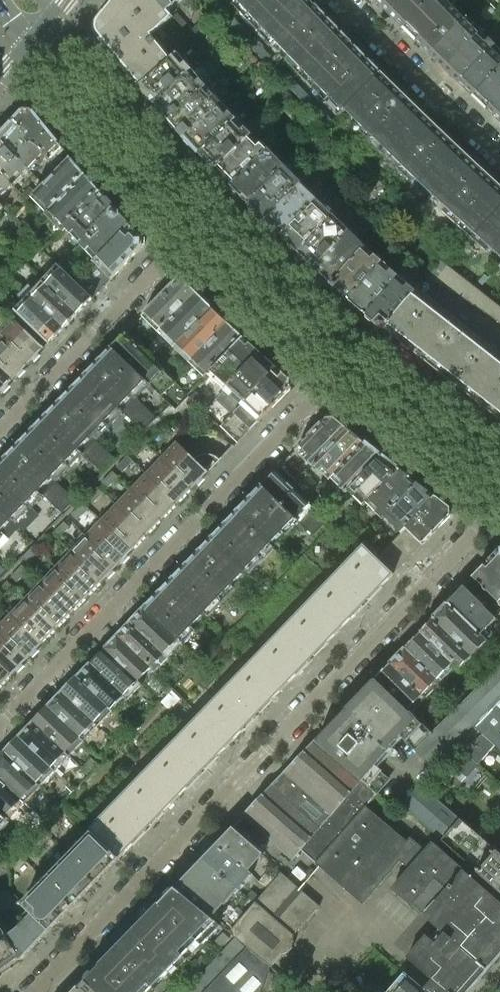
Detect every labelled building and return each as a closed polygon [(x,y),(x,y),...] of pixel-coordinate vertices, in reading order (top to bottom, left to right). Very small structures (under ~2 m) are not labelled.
[(99,19),(98,20),(97,22),(96,24),(96,26),(96,27),(96,29),(97,31),(98,32),(99,34),(139,84),(176,54),(157,30),(173,16),(171,13),(159,0),(114,0),(99,19)] [(171,13),(185,0),(159,0),(171,13)] [(266,27),(292,0),(241,0),(266,27)] [(353,46),(334,26),(309,0),(292,0),(266,27),(319,81),(353,46)] [(377,2),(390,15),(405,0),(379,0),(377,2)] [(390,15),(397,22),(404,29),(433,0),(405,0),(390,15)] [(404,29),(431,56),(464,22),(450,8),(442,0),(433,0),(404,29)] [(198,44),(229,11),(220,2),(193,29),(177,13),(171,18),(198,44)] [(228,24),(266,64),(272,58),(234,19),(228,24)] [(464,22),(431,56),(444,69),(477,35),(478,35),(464,22)] [(460,83),(492,49),(495,45),(489,39),(485,43),(477,35),(444,69),(460,83)] [(381,74),(361,53),(353,46),(319,81),(347,109),(381,74)] [(499,69),(499,57),(498,55),(492,49),(460,83),(474,97),(499,69)] [(178,54),(141,85),(148,95),(156,103),(193,71),(178,54)] [(333,119),(277,63),(270,70),(322,122),(318,125),(322,129),(333,119)] [(474,97),(499,121),(499,69),(474,97)] [(156,103),(171,120),(208,88),(193,71),(156,103)] [(423,115),(381,74),(347,109),(360,122),(350,132),(356,137),(368,126),(377,134),(369,142),(375,148),(383,140),(391,148),(423,115)] [(171,120),(186,136),(222,104),(208,88),(171,120)] [(222,104),(186,136),(201,153),(237,120),(222,104)] [(59,169),(71,157),(32,110),(24,110),(12,122),(44,154),(59,169)] [(431,194),(466,156),(423,115),(391,148),(387,152),(394,158),(398,154),(406,161),(402,166),(411,174),(431,194)] [(237,120),(201,153),(216,169),(252,136),(237,120)] [(0,136),(0,142),(29,171),(44,154),(12,122),(0,136)] [(252,136),(216,169),(231,186),(267,151),(252,136)] [(13,188),(29,171),(0,142),(0,175),(13,188)] [(267,151),(231,186),(237,192),(248,203),(285,167),(268,150),(267,151)] [(482,170),(466,156),(431,194),(437,199),(441,195),(450,203),(446,208),(450,211),(452,213),(456,208),(464,216),(460,221),(467,227),(471,222),(480,230),(499,208),(499,187),(482,170)] [(49,212),(86,175),(71,157),(59,169),(55,173),(30,199),(37,205),(40,202),(49,212)] [(285,167),(248,203),(265,220),(300,184),(301,184),(285,167)] [(13,188),(0,175),(0,201),(13,188)] [(101,192),(86,175),(49,212),(45,216),(61,232),(65,229),(101,192)] [(300,184),(265,220),(281,236),(316,200),(300,184)] [(117,210),(101,192),(65,229),(81,246),(117,210)] [(316,200),(281,236),(298,252),(332,215),(316,200)] [(480,230),(470,240),(477,246),(482,240),(499,256),(494,262),(499,267),(499,208),(480,230)] [(117,210),(81,246),(96,262),(132,226),(117,210)] [(411,227),(417,221),(409,214),(404,219),(411,227)] [(332,215),(298,252),(306,260),(315,268),(349,231),(332,215)] [(432,235),(417,221),(411,227),(427,241),(432,235)] [(132,226),(96,262),(94,263),(111,279),(143,246),(143,238),(132,226)] [(349,231),(315,268),(332,283),(365,247),(349,231)] [(448,250),(432,235),(427,241),(426,242),(442,257),(448,250)] [(365,247),(332,283),(349,298),(381,261),(365,247)] [(92,298),(111,279),(94,263),(86,271),(71,255),(59,268),(91,298),(92,298)] [(440,260),(426,279),(440,286),(451,292),(474,306),(487,314),(499,324),(499,308),(440,260)] [(381,261),(349,298),(365,313),(397,276),(381,261)] [(91,298),(59,268),(57,266),(42,281),(77,314),(92,298),(91,298)] [(397,276),(365,313),(382,328),(414,290),(397,276)] [(177,280),(142,316),(152,325),(150,327),(156,333),(159,330),(196,292),(185,280),(177,280)] [(42,281),(33,290),(28,295),(63,329),(77,314),(42,281)] [(28,285),(23,291),(28,295),(33,290),(28,285)] [(416,290),(415,289),(414,290),(382,328),(499,420),(499,362),(413,294),(416,290)] [(17,297),(22,301),(28,295),(23,291),(17,297)] [(196,292),(159,330),(168,339),(165,342),(171,349),(212,307),(196,292)] [(28,295),(22,301),(14,310),(49,343),(63,329),(28,295)] [(212,307),(171,349),(178,355),(181,351),(190,360),(228,323),(212,307)] [(13,318),(0,331),(0,340),(27,366),(33,360),(35,362),(41,356),(39,354),(45,348),(43,346),(43,347),(13,318)] [(228,323),(190,360),(187,363),(193,370),(197,367),(206,375),(244,337),(228,323)] [(163,371),(126,333),(111,349),(149,385),(163,371)] [(260,352),(244,337),(206,375),(222,391),(260,352)] [(0,340),(0,370),(12,382),(18,376),(20,378),(26,371),(24,369),(27,366),(0,340)] [(135,399),(149,385),(111,349),(84,377),(118,410),(119,409),(122,412),(123,412),(143,431),(155,418),(135,399)] [(277,367),(260,352),(222,391),(239,406),(277,367)] [(291,380),(277,367),(239,406),(257,423),(291,387),(291,380)] [(0,370),(0,394),(3,391),(5,393),(11,387),(9,385),(12,382),(0,370)] [(118,410),(84,377),(56,406),(90,439),(118,410)] [(112,460),(90,439),(56,406),(43,419),(77,452),(99,473),(112,460)] [(237,444),(257,423),(239,406),(228,417),(219,426),(237,444)] [(219,426),(228,417),(222,410),(213,420),(219,426)] [(327,418),(296,450),(311,466),(348,428),(335,418),(327,418)] [(77,452),(43,419),(16,446),(50,480),(77,452)] [(326,481),(364,442),(348,428),(311,466),(326,481)] [(131,451),(137,457),(149,446),(143,440),(131,451)] [(88,597),(108,577),(110,579),(116,573),(114,571),(122,562),(124,564),(130,557),(128,556),(197,484),(199,486),(205,480),(203,478),(221,460),(220,459),(218,457),(215,456),(212,455),(209,454),(206,454),(203,454),(200,455),(197,457),(195,459),(177,442),(0,625),(0,689),(17,671),(19,673),(25,666),(23,664),(32,656),(34,657),(40,651),(38,649),(88,597)] [(346,492),(381,456),(364,442),(326,481),(323,485),(338,500),(346,492)] [(73,501),(50,480),(16,446),(3,460),(37,493),(60,515),(73,501)] [(117,467),(122,473),(134,461),(128,455),(117,467)] [(399,469),(381,456),(346,492),(361,508),(364,505),(399,469)] [(37,493),(3,460),(0,463),(0,532),(10,521),(20,511),(37,493)] [(380,520),(383,517),(416,483),(399,469),(364,505),(380,520)] [(101,483),(107,488),(118,477),(113,471),(101,483)] [(307,504),(276,471),(260,487),(293,519),(295,517),(313,535),(327,521),(308,503),(307,504)] [(405,528),(435,496),(416,483),(383,517),(393,527),(400,533),(405,528)] [(86,498),(92,504),(103,492),(98,487),(86,498)] [(260,487),(236,512),(270,545),(274,548),(298,523),(293,519),(260,487)] [(405,528),(405,529),(423,544),(451,515),(456,515),(456,507),(451,507),(435,496),(405,528)] [(72,514),(77,520),(89,508),(83,502),(72,514)] [(270,545),(236,512),(211,539),(244,571),(270,545)] [(339,531),(348,522),(338,512),(329,521),(339,531)] [(346,525),(361,539),(365,534),(351,520),(346,525)] [(53,533),(59,539),(70,527),(64,522),(53,533)] [(405,529),(377,558),(394,574),(423,544),(405,529)] [(45,533),(34,545),(40,551),(51,539),(45,533)] [(197,553),(232,587),(236,591),(243,584),(238,580),(246,573),(244,571),(211,539),(197,553)] [(40,551),(34,545),(23,557),(29,563),(40,551)] [(120,858),(273,699),(394,574),(377,558),(363,545),(200,714),(196,710),(190,716),(194,720),(90,828),(94,831),(93,832),(120,858)] [(465,587),(488,609),(487,610),(494,616),(499,605),(499,550),(465,587)] [(232,587),(197,553),(184,566),(219,600),(223,604),(229,599),(224,595),(232,587)] [(11,577),(17,583),(28,571),(22,565),(11,577)] [(219,600),(184,566),(170,581),(205,615),(209,619),(215,613),(210,609),(219,600)] [(2,598),(13,586),(7,580),(0,588),(0,596),(2,598)] [(170,581),(144,608),(177,641),(183,646),(189,640),(185,636),(192,628),(196,632),(201,627),(197,623),(205,615),(170,581)] [(494,616),(487,610),(488,609),(465,587),(449,603),(482,634),(497,619),(494,616)] [(488,641),(482,634),(449,603),(434,618),(472,656),(488,641)] [(144,608),(130,622),(164,655),(168,659),(173,653),(169,649),(177,641),(144,608)] [(434,618),(421,632),(456,667),(460,670),(472,656),(434,618)] [(130,622),(117,636),(150,669),(155,673),(160,667),(156,663),(164,655),(130,622)] [(421,632),(405,648),(441,683),(456,667),(421,632)] [(117,636),(103,650),(137,683),(141,687),(146,682),(142,677),(150,669),(117,636)] [(405,648),(390,664),(425,699),(441,683),(405,648)] [(103,650),(90,663),(124,696),(128,700),(134,694),(129,690),(137,683),(103,650)] [(90,663),(77,677),(112,711),(115,714),(121,708),(116,704),(124,696),(90,663)] [(390,664),(375,680),(410,714),(425,699),(390,664)] [(386,750),(398,738),(411,750),(413,748),(428,764),(472,722),(499,749),(499,665),(495,670),(490,674),(430,733),(410,714),(375,680),(316,741),(361,782),(388,753),(386,750)] [(77,677),(62,692),(98,727),(112,711),(77,677)] [(62,692),(48,708),(83,742),(98,727),(62,692)] [(48,708),(34,722),(69,756),(83,742),(48,708)] [(34,722),(19,737),(54,771),(69,756),(34,722)] [(19,737),(4,752),(40,786),(54,771),(19,737)] [(376,794),(361,782),(316,741),(244,816),(293,859),(301,850),(315,862),(365,806),(376,794)] [(0,757),(0,779),(24,803),(40,786),(4,752),(0,757)] [(448,771),(469,787),(482,769),(461,753),(448,771)] [(3,815),(8,820),(24,803),(0,779),(0,812),(3,815)] [(458,817),(422,785),(420,783),(401,806),(438,839),(458,817)] [(468,864),(463,870),(432,843),(425,851),(410,837),(406,841),(365,806),(315,862),(363,904),(400,861),(409,869),(393,888),(444,933),(435,944),(426,936),(407,956),(432,978),(424,988),(429,991),(467,991),(499,955),(499,892),(468,864)] [(458,817),(438,839),(468,864),(499,892),(499,854),(458,817)] [(233,827),(215,845),(248,871),(264,852),(233,827)] [(120,858),(93,832),(92,831),(69,856),(96,882),(120,858)] [(215,845),(201,860),(237,889),(239,889),(251,875),(248,871),(215,845)] [(69,856),(46,880),(73,906),(96,882),(69,856)] [(201,860),(187,874),(224,903),(225,904),(237,889),(201,860)] [(293,935),(319,905),(300,889),(282,873),(280,874),(275,881),(265,873),(259,881),(268,888),(261,897),(252,889),(246,896),(255,903),(249,910),(239,902),(233,909),(243,917),(236,925),(226,917),(220,924),(236,938),(248,947),(272,966),(273,965),(283,953),(289,952),(293,948),(292,947),(293,935)] [(187,874),(174,887),(211,917),(224,903),(187,874)] [(73,906),(46,880),(22,904),(32,913),(50,930),(73,906)] [(174,887),(129,934),(169,972),(217,922),(211,917),(174,887)] [(18,928),(8,936),(27,954),(50,930),(32,913),(18,928)] [(224,932),(214,941),(220,948),(230,939),(224,932)] [(169,972),(129,934),(85,980),(97,991),(150,991),(169,972)] [(2,940),(0,942),(0,972),(19,959),(20,959),(21,959),(22,959),(27,954),(8,936),(2,940)] [(236,938),(217,958),(225,966),(228,969),(248,947),(236,938)] [(266,980),(272,966),(248,947),(228,969),(206,991),(262,991),(266,980)] [(203,953),(185,972),(191,978),(210,959),(203,953)] [(217,958),(213,963),(184,991),(201,991),(225,966),(217,958)] [(424,988),(410,976),(396,991),(429,991),(424,988)] [(73,991),(97,991),(85,980),(73,991)]
